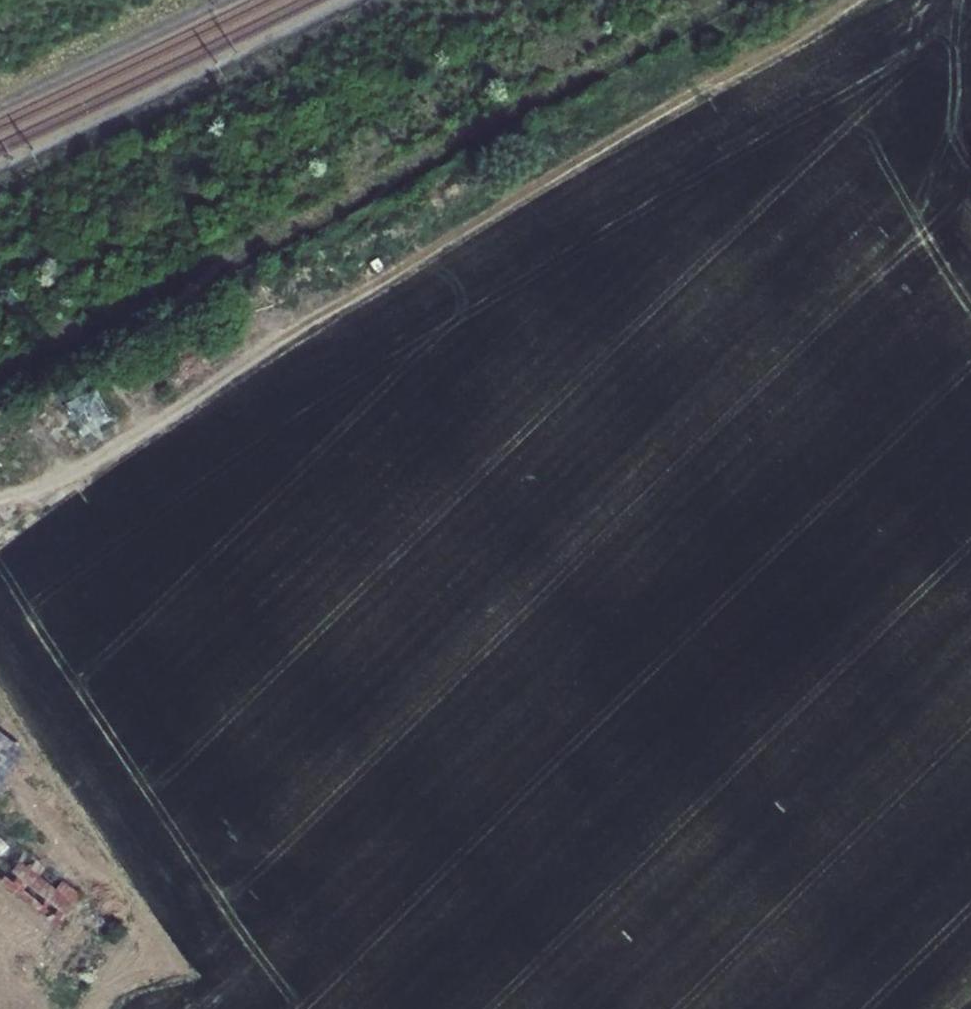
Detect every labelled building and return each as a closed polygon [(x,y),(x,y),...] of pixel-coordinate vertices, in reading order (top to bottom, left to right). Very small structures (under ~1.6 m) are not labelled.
[(24,753),(0,734),(0,782),(24,753)] [(22,850),(0,877),(0,880),(58,927),(83,897),(22,850)]
